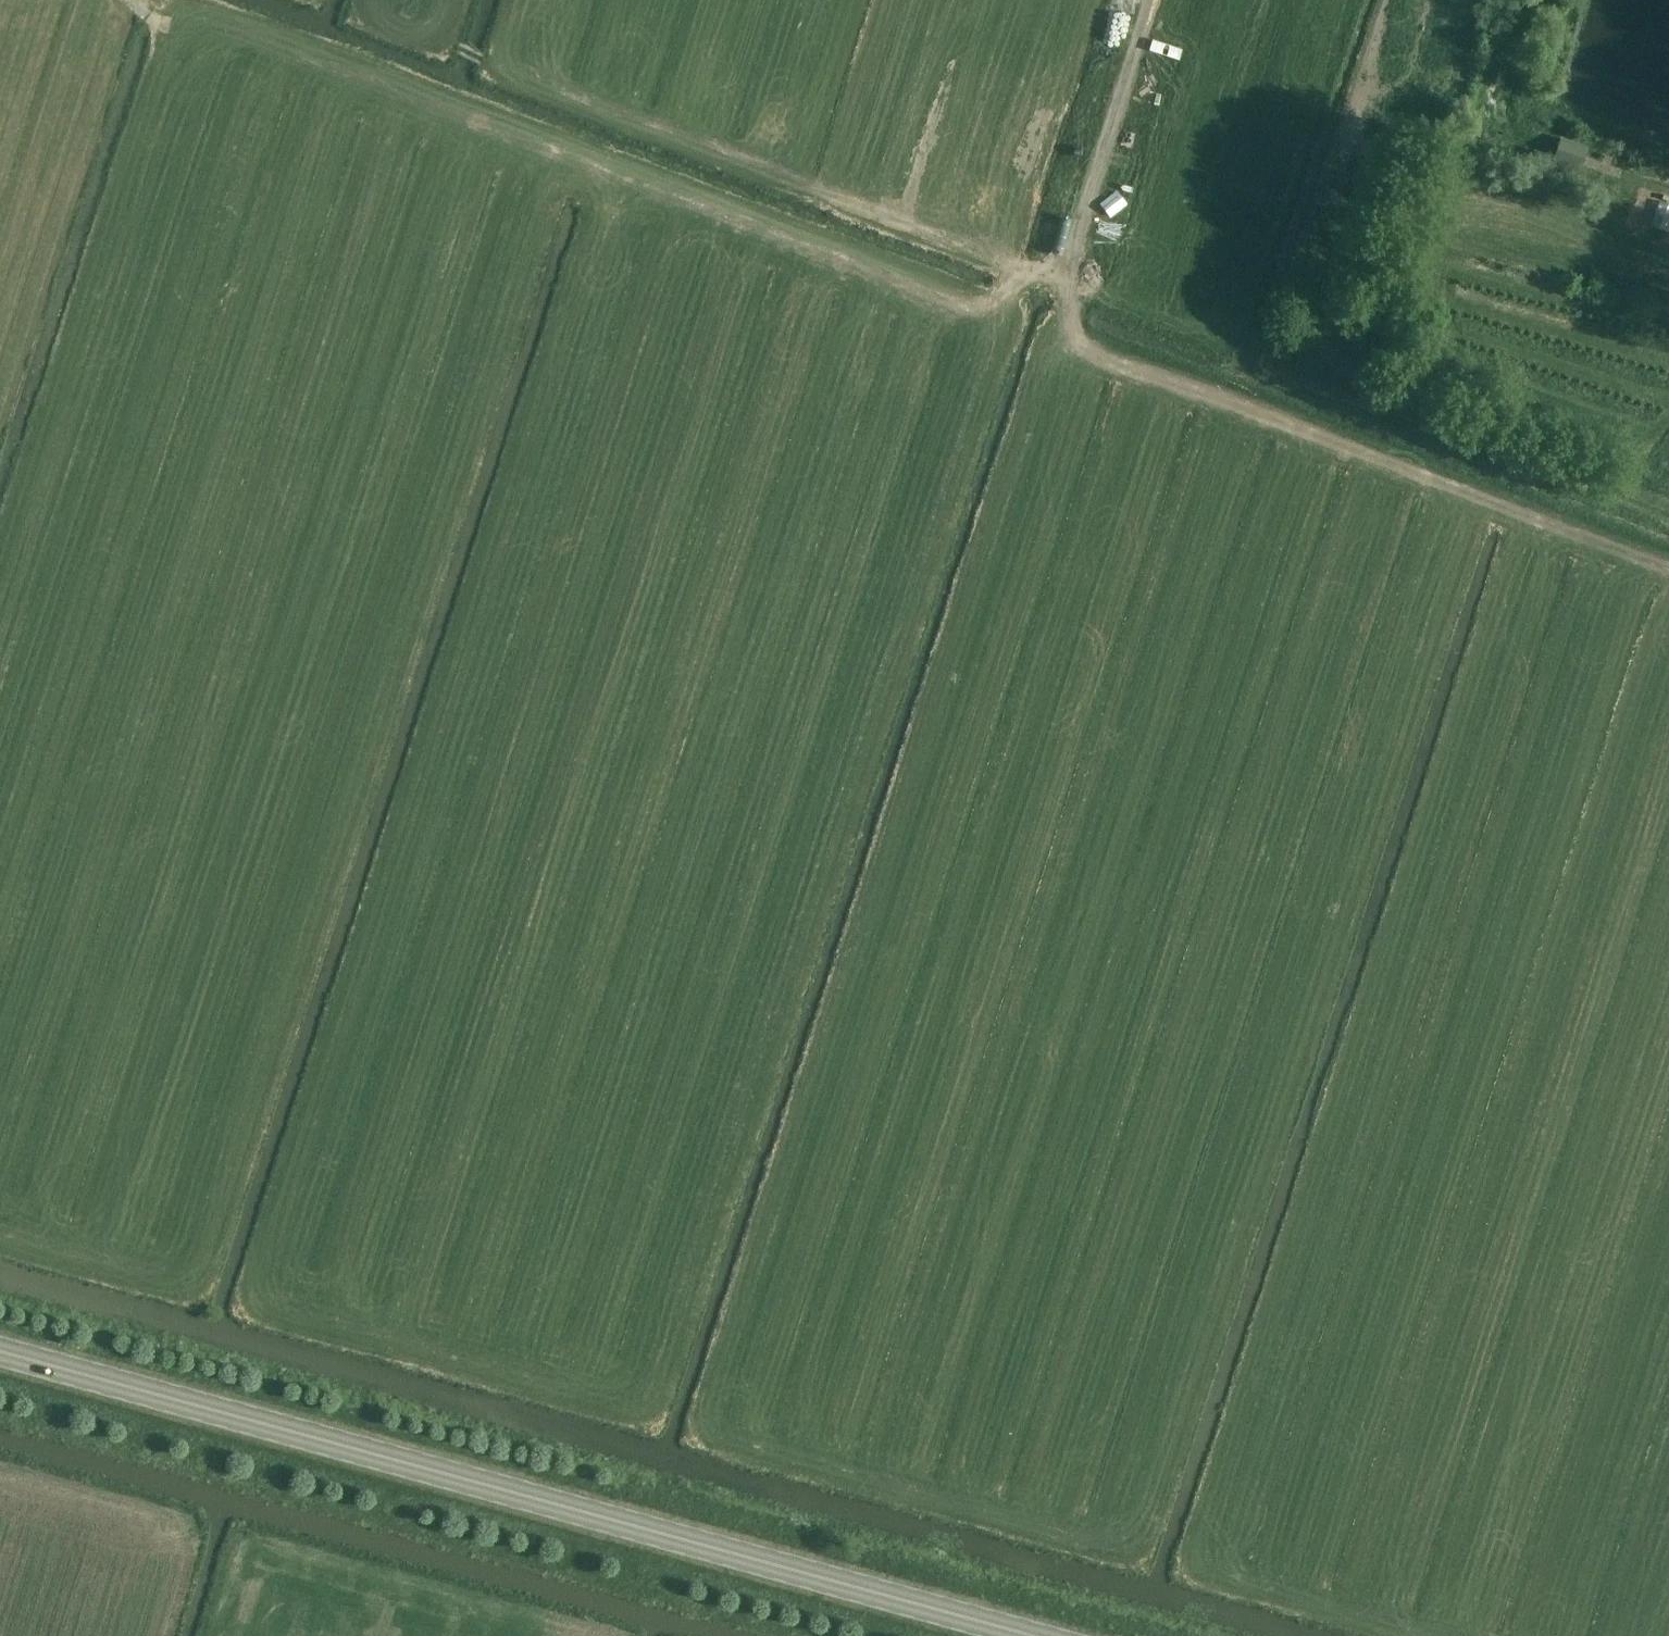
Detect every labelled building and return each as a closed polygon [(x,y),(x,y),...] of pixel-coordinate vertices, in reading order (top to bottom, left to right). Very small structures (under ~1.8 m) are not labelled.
[(1552,161),(1579,170),(1586,149),(1558,140),(1552,161)] [(1668,219),(1668,204),(1659,201),(1651,226),(1666,230),(1668,219)]
